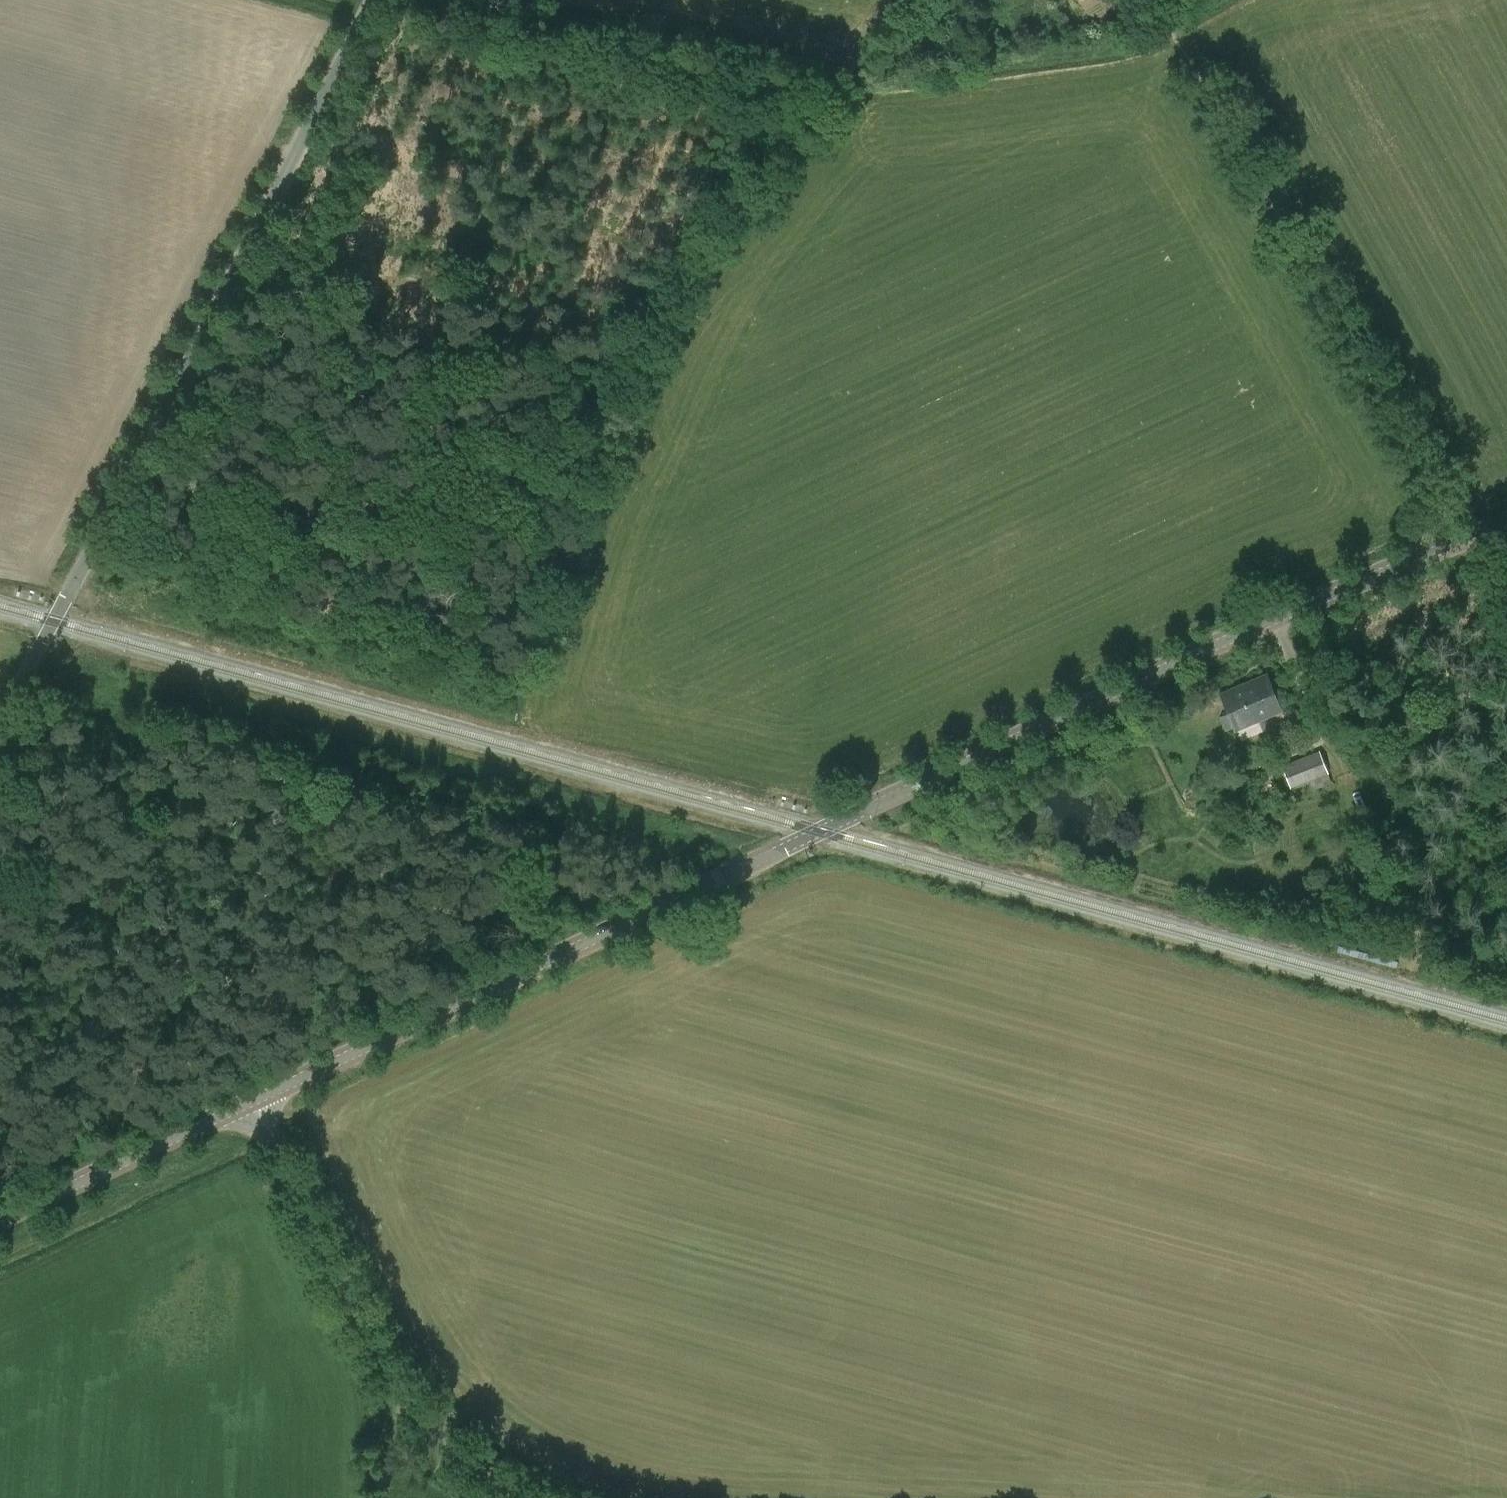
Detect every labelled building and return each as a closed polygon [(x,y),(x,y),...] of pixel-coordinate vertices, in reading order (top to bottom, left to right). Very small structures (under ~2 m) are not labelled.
[(1235,730),(1281,711),(1266,676),(1221,694),(1235,730)] [(1291,789),(1329,774),(1320,751),(1282,766),(1291,789)]
